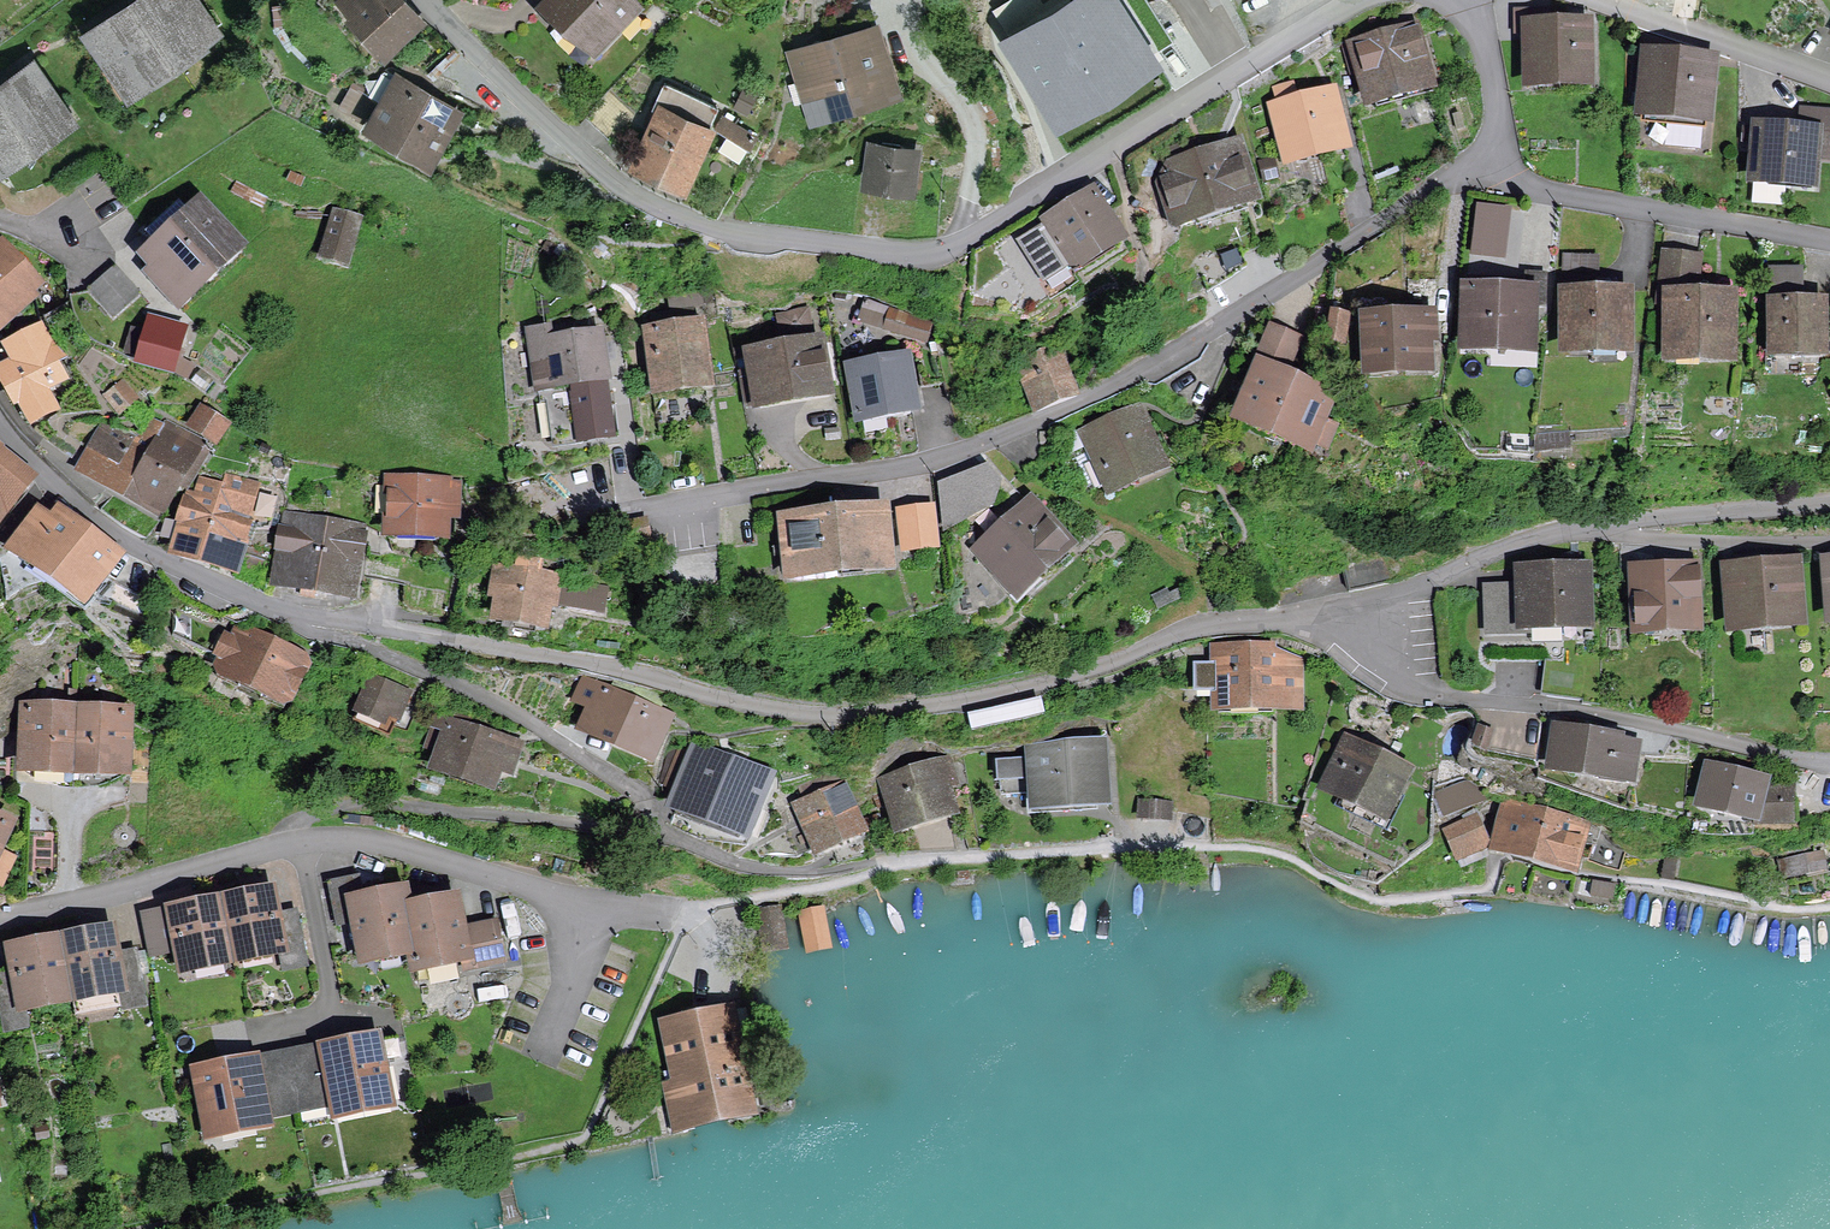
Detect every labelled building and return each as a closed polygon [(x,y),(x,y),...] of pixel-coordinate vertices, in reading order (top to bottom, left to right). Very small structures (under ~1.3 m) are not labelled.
[(175,58),(172,54),(211,27),(193,0),(140,0),(90,34),(128,90),(175,58)] [(414,17),(416,15),(403,0),(344,0),(341,2),(381,47),(382,45),(390,54),(404,42),(402,40),(420,24),(414,17)] [(595,53),(632,14),(618,0),(558,0),(545,14),(560,29),(565,24),(595,53)] [(1112,0),(1082,0),(1006,47),(1059,131),(1156,70),(1112,0)] [(848,108),(846,103),(891,88),(868,14),(827,26),(834,46),(830,47),(824,41),(817,41),(811,46),(810,54),(794,59),(813,119),(848,108)] [(1583,78),(1582,55),(1588,55),(1587,30),(1533,31),(1534,79),(1583,78)] [(1365,69),(1372,97),(1430,81),(1415,35),(1360,50),(1358,42),(1343,46),(1351,73),(1365,69)] [(1644,122),(1701,128),(1708,66),(1637,60),(1634,94),(1647,95),(1644,122)] [(0,88),(0,165),(68,119),(33,66),(0,88)] [(397,80),(371,125),(429,158),(454,114),(397,80)] [(655,126),(639,159),(684,179),(717,107),(664,83),(646,122),(655,126)] [(1274,90),(1291,155),(1344,141),(1336,109),(1327,112),(1324,99),(1297,106),(1292,86),(1274,90)] [(1811,183),(1815,135),(1829,136),(1829,112),(1801,110),(1799,132),(1758,129),(1754,178),(1811,183)] [(719,149),(739,161),(754,137),(723,118),(716,129),(726,136),(719,149)] [(867,180),(911,185),(915,154),(899,151),(900,145),(882,142),(881,149),(871,148),(867,180)] [(1199,212),(1248,197),(1233,151),(1199,162),(1193,144),(1165,153),(1170,171),(1164,182),(1176,219),(1185,224),(1194,221),(1199,212)] [(1050,223),(1074,261),(1116,235),(1092,197),(1077,206),(1072,198),(1059,206),(1064,214),(1050,223)] [(149,276),(176,305),(238,247),(202,208),(193,217),(180,202),(144,235),(153,245),(143,255),(156,270),(149,276)] [(345,263),(357,221),(335,215),(323,256),(345,263)] [(34,292),(0,256),(0,323),(34,292)] [(1675,351),(1725,352),(1725,303),(1694,302),(1698,260),(1665,256),(1659,301),(1675,303),(1675,351)] [(88,291),(113,318),(140,293),(116,267),(88,291)] [(1772,352),(1823,351),(1823,306),(1795,306),(1795,294),(1801,294),(1801,271),(1769,271),(1770,293),(1768,293),(1768,313),(1771,313),(1772,352)] [(1532,345),(1532,320),(1527,320),(1528,306),(1545,307),(1546,275),(1525,274),(1525,282),(1507,281),(1507,295),(1486,295),(1486,280),(1471,280),(1468,343),(1532,345)] [(670,296),(672,308),(699,304),(698,293),(670,296)] [(1568,299),(1568,344),(1627,344),(1627,319),(1624,319),(1624,299),(1568,299)] [(1368,368),(1428,365),(1423,303),(1394,305),(1395,320),(1366,321),(1368,368)] [(780,316),(783,338),(810,333),(807,311),(780,316)] [(651,318),(659,385),(704,379),(693,312),(651,318)] [(1330,312),(1327,340),(1343,343),(1346,314),(1330,312)] [(897,313),(892,330),(924,340),(929,322),(897,313)] [(151,320),(139,363),(169,372),(182,329),(151,320)] [(528,330),(537,389),(550,387),(553,387),(553,388),(572,385),(603,381),(607,380),(601,336),(550,342),(548,328),(528,330)] [(1271,328),(1258,358),(1286,370),(1299,339),(1271,328)] [(6,343),(0,345),(0,369),(32,423),(54,409),(43,390),(66,377),(39,330),(8,347),(6,343)] [(773,402),(772,397),(825,388),(818,347),(752,358),(754,372),(742,374),(747,406),(773,402)] [(1018,368),(1033,408),(1074,392),(1066,372),(1064,373),(1062,368),(1058,370),(1052,355),(1018,368)] [(851,368),(860,420),(914,410),(905,359),(851,368)] [(1260,371),(1241,416),(1309,444),(1327,399),(1260,371)] [(553,387),(550,387),(557,442),(611,435),(603,381),(572,385),(553,388),(553,387)] [(90,399),(107,420),(126,404),(110,383),(90,399)] [(192,424),(217,441),(227,427),(202,410),(192,424)] [(1133,474),(1135,478),(1160,467),(1135,412),(1086,434),(1091,446),(1073,454),(1089,492),(1133,474)] [(159,509),(174,483),(183,488),(204,450),(148,418),(135,441),(107,426),(84,466),(159,509)] [(1568,447),(1566,433),(1535,435),(1533,450),(1568,447)] [(13,501),(31,477),(0,453),(0,491),(13,501)] [(1007,494),(992,455),(937,477),(952,515),(1007,494)] [(187,523),(179,550),(233,566),(249,510),(222,502),(226,488),(199,480),(195,494),(188,492),(179,521),(187,523)] [(443,534),(443,513),(455,513),(456,483),(391,480),(389,532),(443,534)] [(13,501),(0,491),(0,518),(13,501)] [(898,512),(902,550),(938,546),(934,508),(898,512)] [(1029,509),(984,550),(1018,587),(1062,546),(1029,509)] [(786,572),(894,562),(890,513),(847,517),(846,511),(827,513),(827,519),(782,523),(786,572)] [(284,530),(276,579),(316,586),(328,520),(284,512),(281,530),(284,530)] [(53,527),(35,514),(7,551),(27,565),(31,559),(83,597),(114,556),(90,538),(92,535),(78,525),(76,528),(60,517),(53,527)] [(354,591),(364,525),(328,520),(316,586),(354,591)] [(625,525),(627,540),(647,537),(644,522),(625,525)] [(1691,622),(1690,599),(1695,599),(1693,574),(1654,576),(1653,555),(1620,550),(1621,577),(1639,576),(1641,624),(1691,622)] [(1737,623),(1794,618),(1788,551),(1721,556),(1724,593),(1734,592),(1737,623)] [(1527,632),(1527,623),(1584,621),(1583,572),(1581,572),(1580,554),(1561,554),(1561,566),(1545,566),(1545,574),(1524,575),(1524,586),(1486,588),(1487,633),(1527,632)] [(1384,555),(1343,564),(1348,591),(1390,583),(1384,555)] [(497,615),(543,623),(546,602),(559,604),(559,606),(603,613),(604,612),(608,588),(563,580),(563,581),(538,577),(540,565),(519,561),(517,573),(496,570),(492,594),(500,595),(497,615)] [(217,677),(282,708),(304,662),(239,631),(217,677)] [(1272,707),(1296,707),(1296,663),(1272,654),(1212,654),(1213,666),(1196,666),(1196,690),(1217,690),(1217,703),(1272,702),(1272,707)] [(359,707),(395,723),(407,694),(371,679),(359,707)] [(596,707),(588,727),(647,753),(664,714),(658,712),(664,698),(654,691),(614,681),(610,691),(588,681),(580,700),(596,707)] [(50,766),(49,780),(73,781),(76,712),(27,710),(25,765),(50,766)] [(123,769),(125,714),(76,712),(73,781),(97,782),(98,768),(123,769)] [(508,770),(511,759),(513,759),(517,747),(466,730),(469,719),(454,713),(453,718),(437,713),(426,746),(442,752),(437,767),(490,785),(496,766),(508,770)] [(1597,766),(1595,777),(1628,782),(1634,745),(1602,741),(1603,735),(1558,728),(1553,759),(1597,766)] [(778,774),(692,740),(663,808),(750,843),(778,774)] [(1345,740),(1322,787),(1381,815),(1404,769),(1345,740)] [(1035,790),(1036,804),(1102,800),(1099,749),(1033,753),(1033,760),(997,763),(999,793),(1035,790)] [(886,782),(899,826),(948,812),(935,768),(886,782)] [(1754,824),(1795,823),(1794,786),(1761,787),(1762,782),(1710,769),(1701,802),(1754,815),(1754,824)] [(1435,792),(1443,815),(1485,799),(1482,790),(1469,783),(1455,788),(1454,785),(1435,792)] [(804,824),(816,851),(866,830),(844,786),(805,804),(804,804),(811,821),(804,824)] [(1141,802),(1140,817),(1168,819),(1169,803),(1141,802)] [(1507,805),(1496,847),(1534,858),(1546,815),(1507,805)] [(1573,868),(1584,825),(1546,815),(1534,858),(1573,868)] [(1447,829),(1457,854),(1483,843),(1473,819),(1447,829)] [(1598,835),(1591,860),(1617,868),(1622,851),(1598,835)] [(1779,860),(1783,877),(1824,868),(1820,852),(1779,860)] [(363,957),(412,947),(401,893),(362,901),(357,879),(331,885),(338,924),(356,920),(363,957)] [(1593,882),(1591,896),(1612,899),(1614,885),(1593,882)] [(274,918),(269,893),(221,903),(232,957),(280,948),(284,968),(305,964),(295,914),(274,918)] [(454,901),(405,911),(416,965),(463,956),(466,969),(502,962),(494,923),(459,930),(454,901)] [(179,949),(183,967),(232,957),(221,903),(172,912),(173,915),(144,920),(151,955),(179,949)] [(779,908),(758,911),(764,951),(785,947),(779,908)] [(823,909),(799,913),(806,952),(830,948),(823,909)] [(114,957),(109,932),(61,941),(71,996),(78,994),(81,1012),(115,1005),(112,988),(119,987),(123,1007),(144,1003),(135,953),(114,957)] [(22,1005),(71,996),(61,941),(12,950),(16,975),(0,978),(0,1003),(5,1029),(26,1025),(22,1005)] [(683,1103),(688,1125),(749,1112),(728,1012),(667,1025),(679,1082),(667,1085),(671,1105),(683,1103)] [(376,1039),(323,1049),(335,1113),(389,1102),(376,1039)] [(199,1074),(210,1131),(263,1121),(252,1063),(199,1074)]
